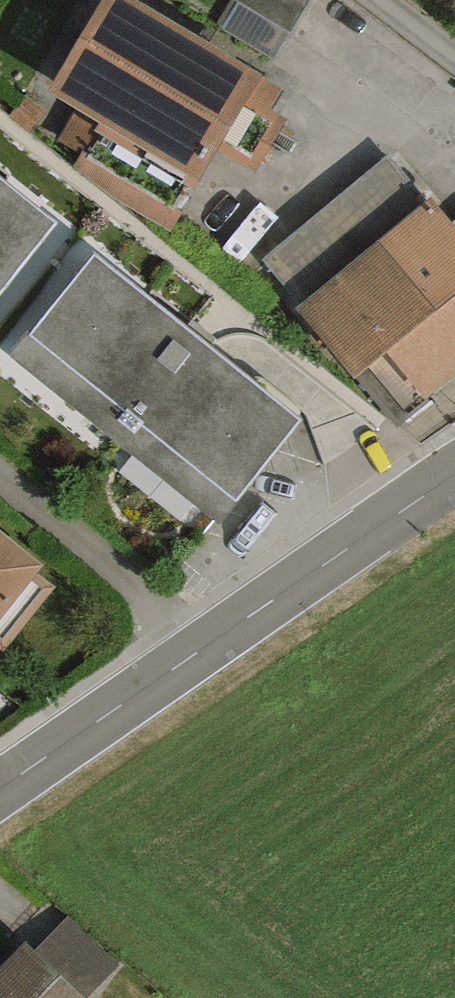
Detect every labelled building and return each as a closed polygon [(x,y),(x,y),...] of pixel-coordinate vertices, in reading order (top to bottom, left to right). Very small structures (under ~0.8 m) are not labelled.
[(136,0),(103,0),(44,93),(195,187),(218,150),(255,173),(288,121),(269,110),(281,92),(257,78),(259,76),(136,0)] [(295,27),(311,0),(250,0),(295,27)] [(262,259),(299,304),(426,201),(389,156),(262,259)] [(0,177),(0,296),(57,223),(0,177)] [(454,377),(454,224),(431,195),(426,201),(299,304),(295,308),(353,377),(386,351),(427,400),(454,377)] [(299,420),(96,254),(11,358),(217,524),(299,420)] [(0,531),(0,619),(43,565),(0,531)] [(69,916),(35,951),(84,997),(85,997),(118,964),(69,916)] [(0,970),(0,997),(84,997),(35,951),(26,943),(0,970)]
